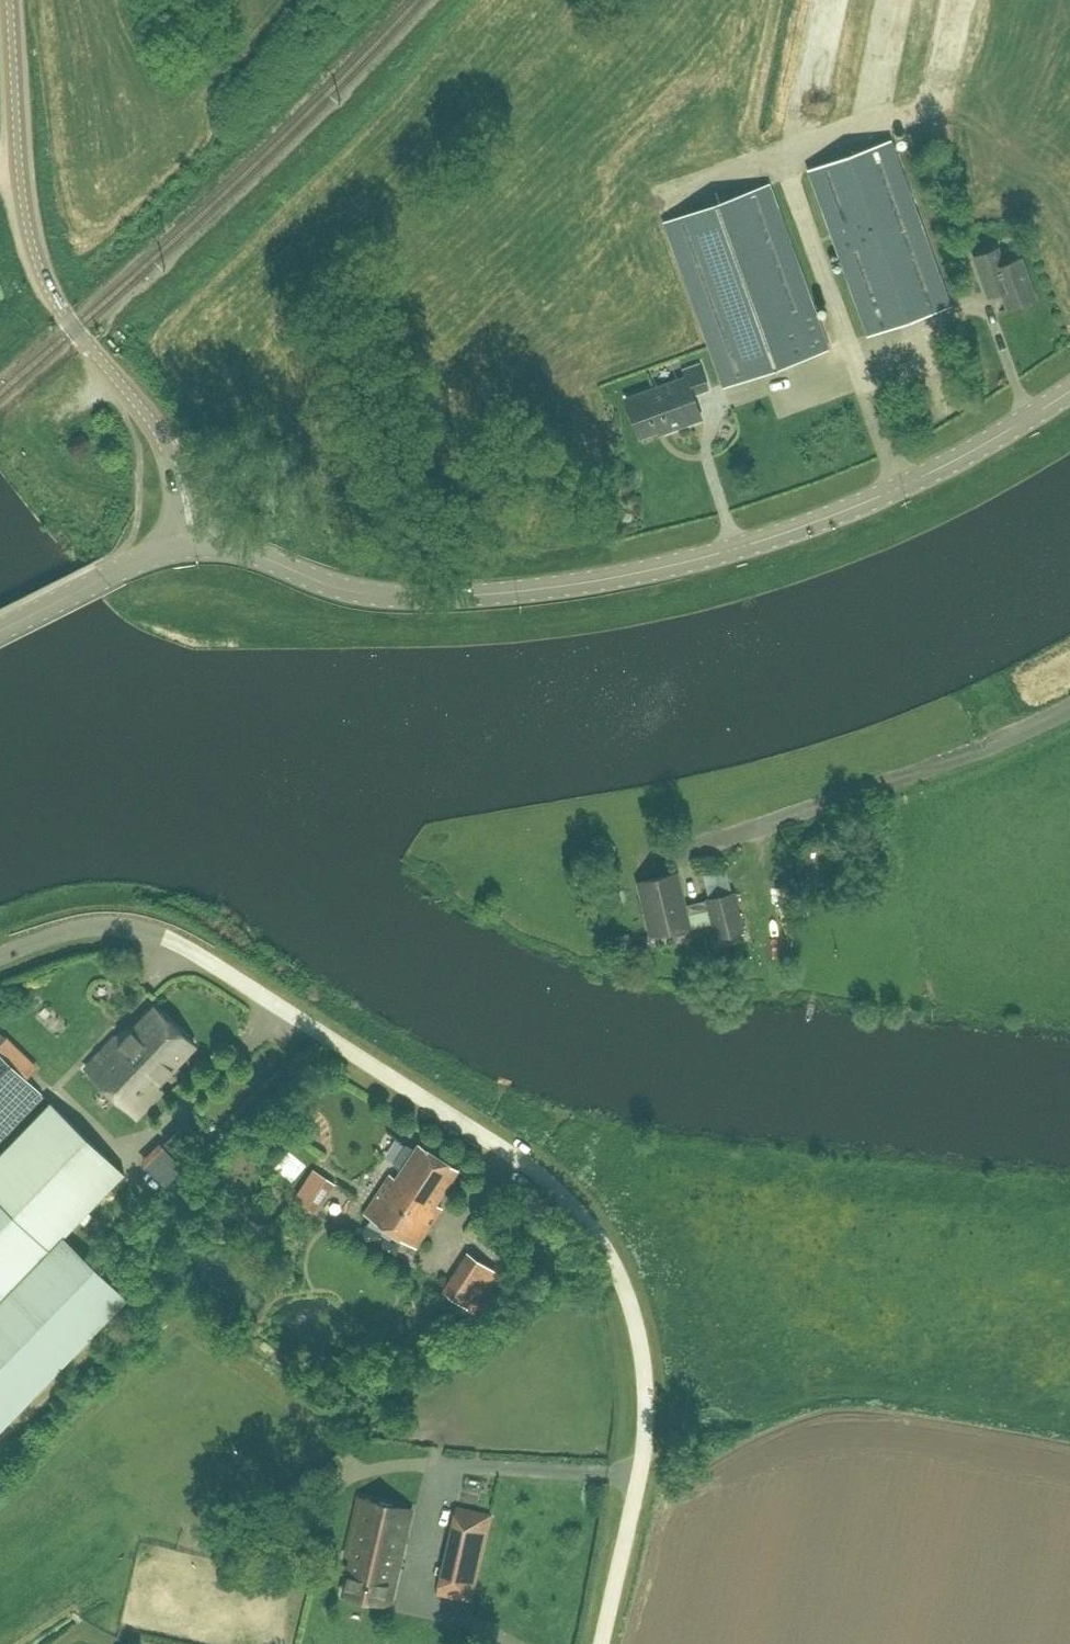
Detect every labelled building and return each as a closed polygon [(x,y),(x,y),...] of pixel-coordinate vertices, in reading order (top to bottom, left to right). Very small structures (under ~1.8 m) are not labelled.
[(950,306),(890,140),(808,170),(868,335),(950,306)] [(769,184),(740,194),(664,222),(724,388),(828,349),(769,184)] [(989,297),(1002,293),(1008,309),(1035,299),(1020,258),(1003,264),(997,247),(974,256),(989,297)] [(693,394),(708,389),(699,364),(683,370),(685,376),(626,398),(640,438),(667,428),(668,431),(701,419),(693,394)] [(638,882),(651,935),(689,926),(687,915),(709,909),(715,938),(744,931),(734,892),(706,899),(707,900),(685,906),(677,873),(638,882)] [(632,955),(628,933),(618,935),(622,957),(632,955)] [(86,1069),(112,1094),(137,1118),(163,1091),(157,1086),(195,1046),(155,1008),(122,1043),(116,1037),(86,1069)] [(42,1097),(0,1056),(0,1141),(42,1097)] [(127,1299),(64,1238),(125,1175),(51,1104),(0,1156),(0,1430),(127,1299)] [(201,1137),(186,1122),(166,1142),(180,1157),(201,1137)] [(455,1170),(418,1145),(413,1151),(404,1145),(392,1164),(401,1170),(394,1180),(387,1175),(361,1214),(413,1248),(439,1209),(432,1204),(455,1170)] [(334,1186),(312,1171),(293,1201),(314,1215),(334,1186)] [(496,1275),(466,1256),(442,1292),(471,1311),(496,1275)] [(389,1605),(412,1508),(359,1496),(346,1555),(352,1556),(343,1595),(389,1605)] [(492,1513),(458,1505),(437,1592),(472,1600),(492,1513)]
